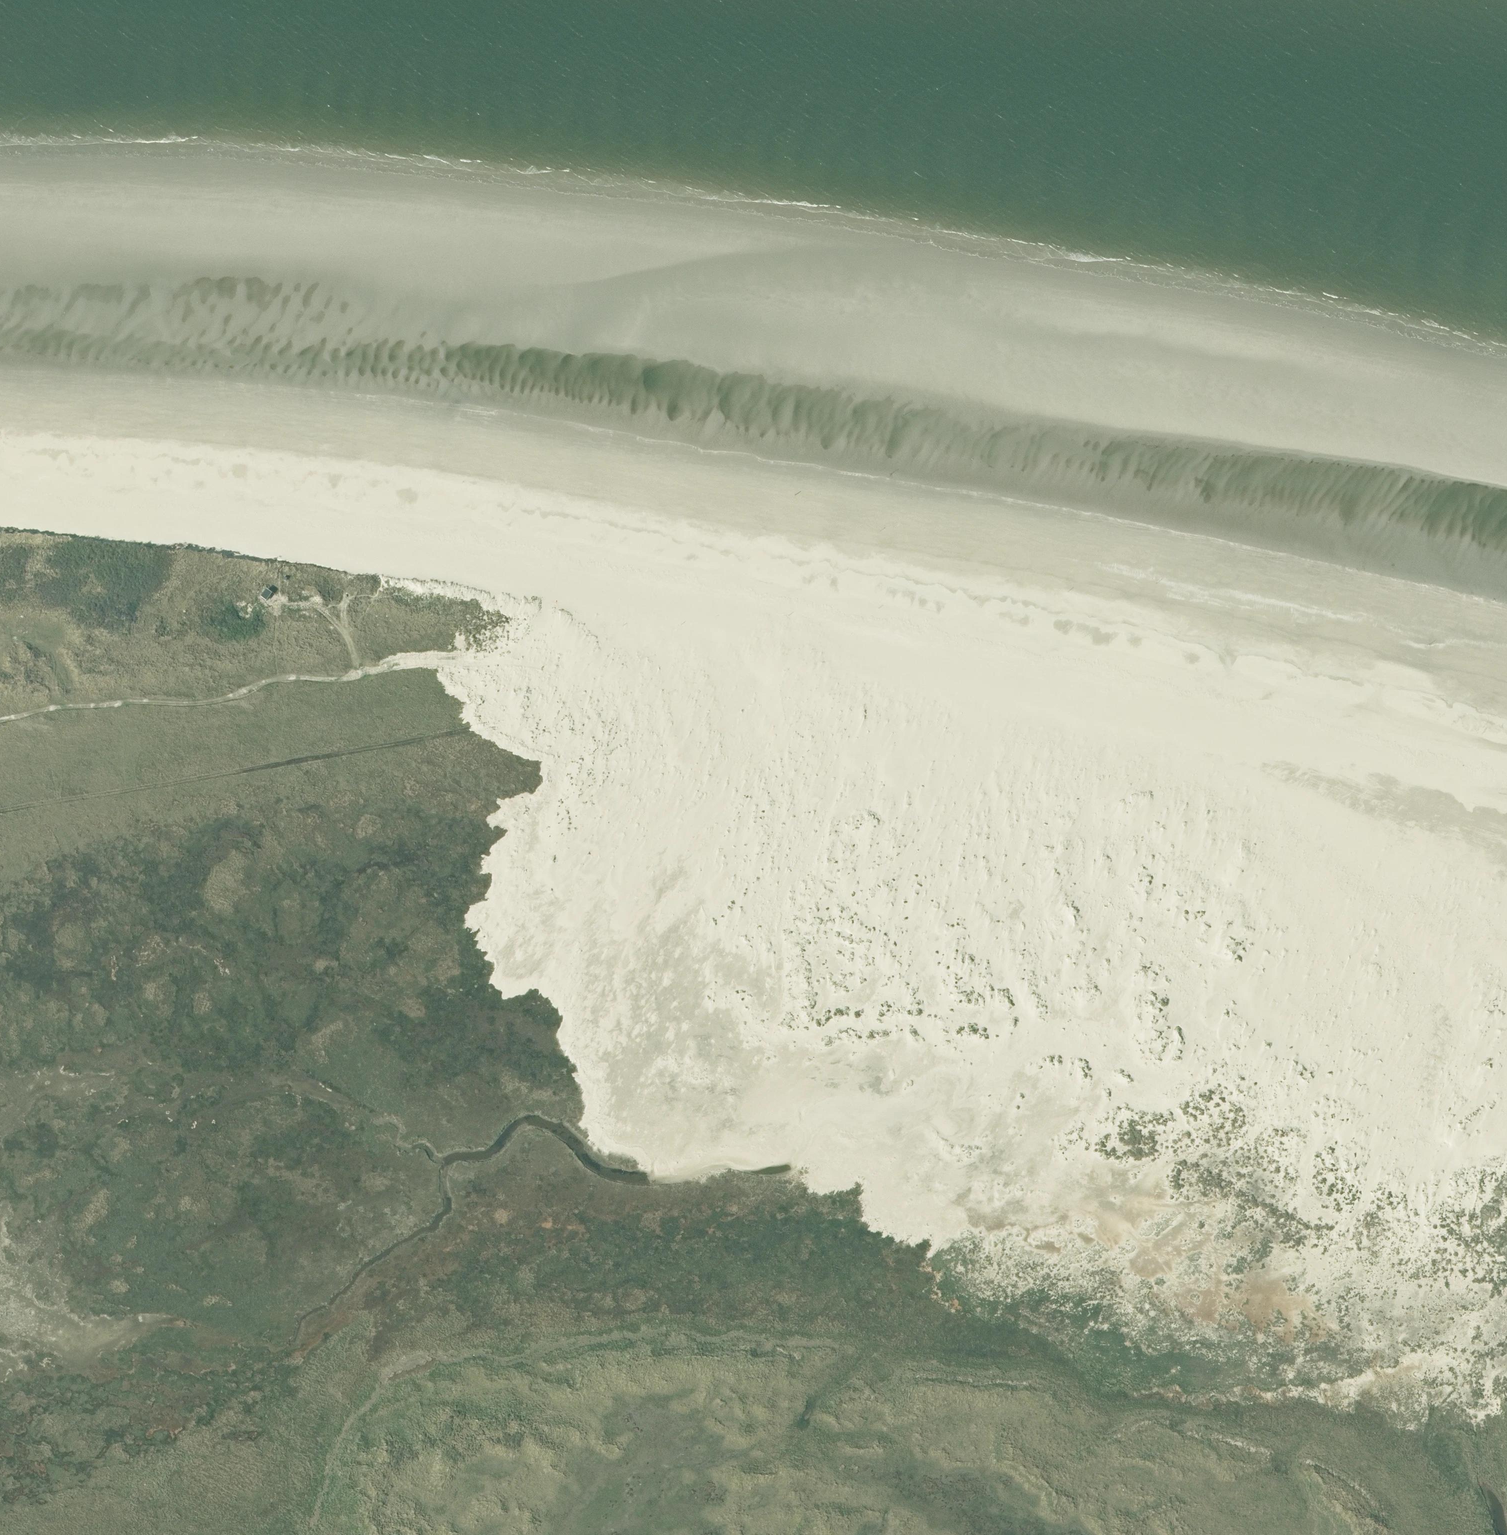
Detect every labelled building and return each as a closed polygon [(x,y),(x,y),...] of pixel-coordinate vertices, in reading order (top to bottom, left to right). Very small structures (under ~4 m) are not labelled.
[(277,537),(268,541),(270,547),(280,543),(277,537)]
